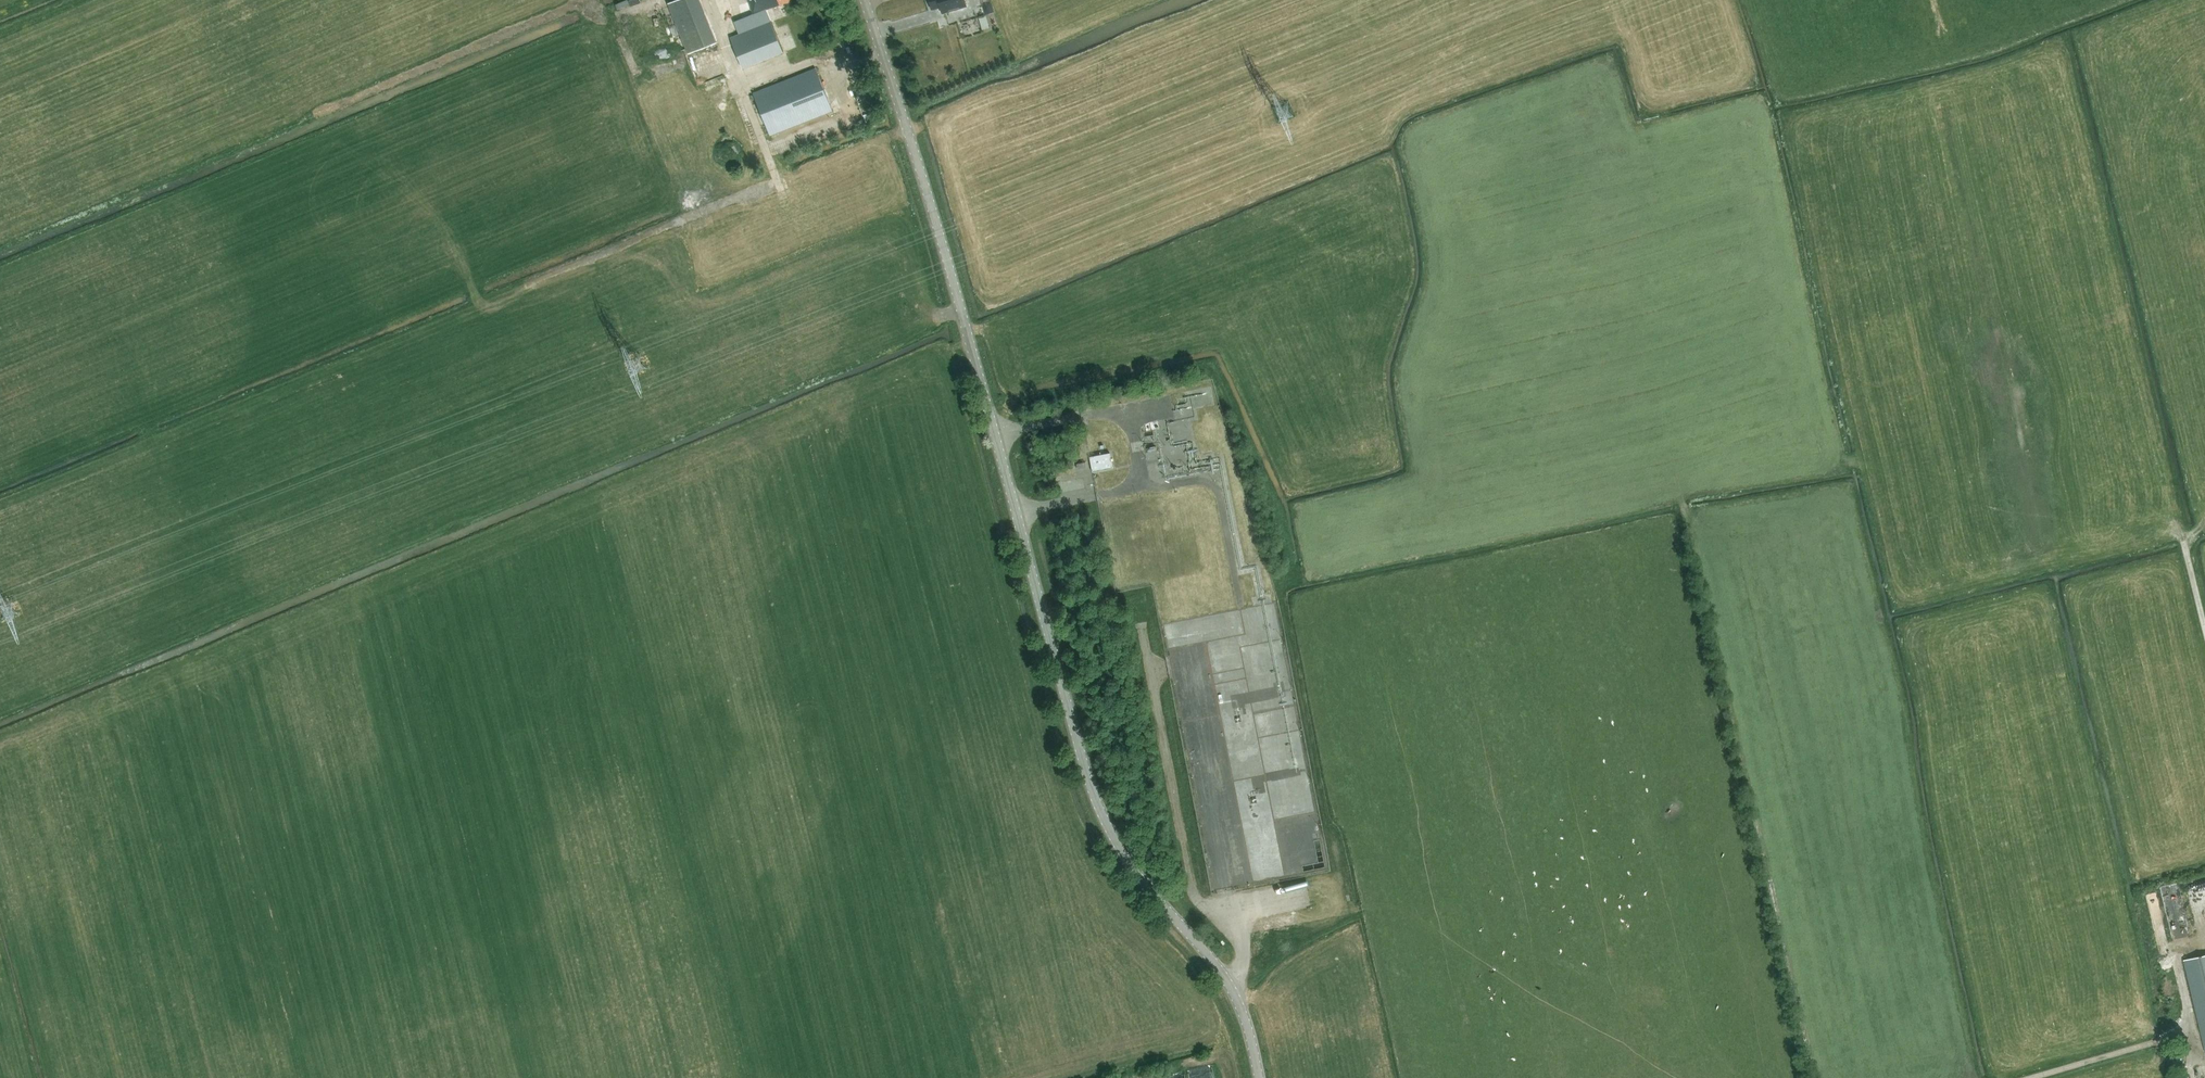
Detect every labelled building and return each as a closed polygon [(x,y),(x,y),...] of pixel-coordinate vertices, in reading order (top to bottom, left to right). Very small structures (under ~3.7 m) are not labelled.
[(716,42),(701,0),(670,0),(668,1),(687,52),(716,42)] [(754,13),(789,2),(788,0),(749,0),(754,13)] [(953,3),(952,0),(929,0),(932,9),(953,3)] [(986,12),(983,0),(973,0),(975,5),(970,6),(972,16),(986,12)] [(671,52),(673,49),(675,46),(676,42),(677,39),(677,35),(677,32),(676,28),(675,25),(673,22),(671,19),(669,16),(666,14),(663,13),(659,11),(656,10),(652,10),(649,10),(645,11),(642,12),(639,14),(636,16),(633,19),(631,21),(629,24),(628,28),(627,31),(627,35),(627,38),(628,42),(629,45),(631,48),(633,51),(635,54),(638,56),(641,58),(645,59),(648,60),(652,60),(655,60),(659,59),(662,58),(665,56),(668,54),(671,52)] [(783,52),(771,20),(730,36),(742,67),(783,52)] [(753,92),(770,135),(833,110),(816,68),(753,92)] [(1090,456),(1091,461),(1093,471),(1114,467),(1111,452),(1090,456)] [(2184,960),(2204,1049),(2204,955),(2184,960)]
